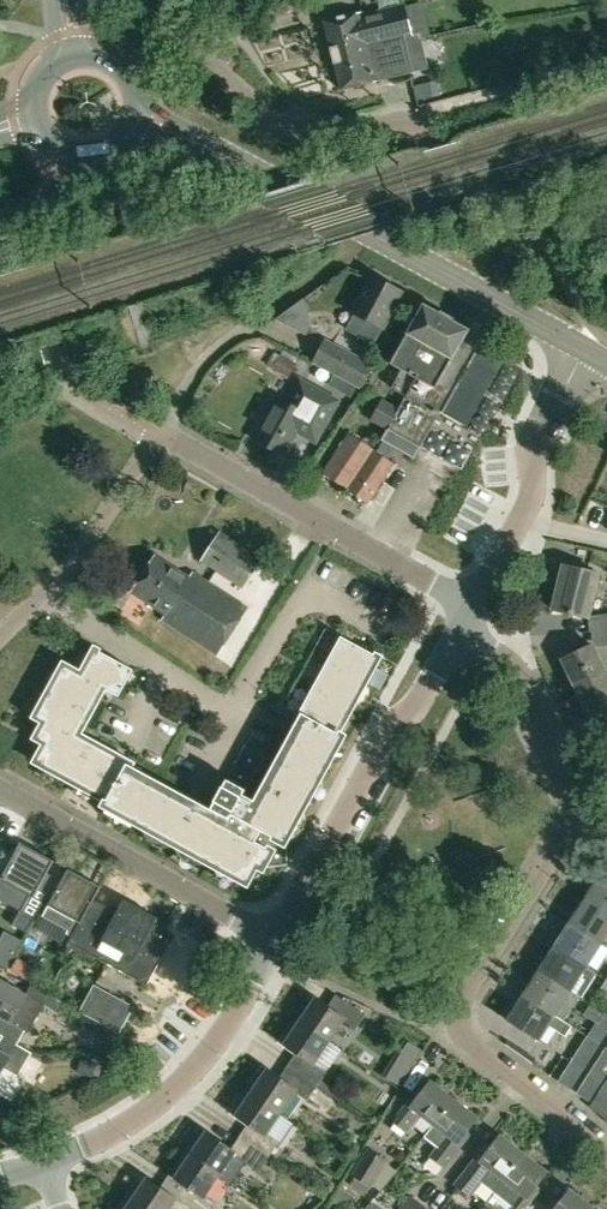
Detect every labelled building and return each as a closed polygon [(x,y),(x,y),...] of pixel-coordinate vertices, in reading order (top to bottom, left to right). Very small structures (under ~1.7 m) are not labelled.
[(365,18),(363,12),(324,22),(333,56),(372,47),(404,37),(405,42),(431,36),(427,21),(409,26),(405,6),(380,12),(381,14),(365,18)] [(372,47),(333,56),(342,91),(380,81),(380,80),(413,72),(404,37),(372,47)] [(381,329),(383,330),(403,293),(370,275),(350,312),(356,315),(348,330),(373,344),(381,329)] [(382,398),(371,419),(420,446),(477,345),(464,338),(468,330),(422,304),(389,364),(401,371),(391,389),(406,398),(400,408),(382,398)] [(313,363),(361,388),(372,367),(325,341),(313,363)] [(296,364),(280,356),(274,368),(289,377),(296,364)] [(283,456),(297,432),(315,442),(338,401),(300,380),(287,402),(277,397),(253,439),(283,456)] [(367,503),(393,463),(349,434),(323,474),(367,503)] [(245,590),(264,561),(221,534),(203,563),(245,590)] [(189,578),(155,556),(132,593),(166,614),(162,620),(218,655),(248,608),(192,573),(189,578)] [(589,618),(599,574),(562,565),(552,610),(589,618)] [(298,715),(300,715),(253,802),(241,795),(244,791),(245,791),(264,756),(245,745),(209,811),(132,769),(135,763),(81,734),(105,690),(118,697),(132,670),(95,649),(81,675),(63,665),(34,717),(43,722),(35,738),(44,744),(34,762),(105,800),(103,806),(246,884),(256,867),(262,870),(272,851),(246,837),(252,827),(284,844),(342,736),(337,734),(378,658),(340,637),(298,715)] [(575,687),(605,671),(592,645),(562,659),(575,687)] [(575,687),(589,716),(606,707),(606,676),(605,671),(575,687)] [(20,911),(12,925),(26,932),(55,879),(47,874),(53,861),(20,843),(2,875),(0,874),(0,900),(20,911)] [(48,907),(35,930),(67,947),(72,937),(95,950),(99,944),(92,940),(95,933),(80,924),(93,899),(100,887),(79,875),(68,869),(67,871),(61,882),(51,900),(48,907)] [(584,898),(606,913),(606,878),(600,873),(584,898)] [(606,934),(606,913),(584,898),(568,924),(600,944),(606,934)] [(72,937),(67,947),(72,950),(89,959),(92,955),(146,985),(170,942),(150,930),(157,918),(123,900),(117,912),(93,899),(80,924),(95,933),(92,940),(99,944),(95,950),(72,937)] [(585,968),(600,944),(568,924),(553,947),(585,968)] [(594,973),(585,968),(553,947),(537,971),(578,997),(594,973)] [(537,971),(522,996),(562,1022),(578,997),(537,971)] [(599,990),(606,996),(606,982),(605,980),(599,990)] [(0,981),(0,1035),(4,1038),(17,1044),(24,1032),(28,1034),(43,1007),(57,1014),(63,1004),(46,994),(31,985),(25,995),(0,981)] [(79,1012),(120,1034),(135,1007),(93,984),(79,1012)] [(304,1003),(293,1019),(328,1042),(342,1021),(355,1030),(365,1015),(335,995),(327,1007),(314,998),(309,1006),(304,1003)] [(507,1020),(539,1041),(548,1026),(564,1037),(570,1027),(562,1022),(522,996),(507,1020)] [(597,1026),(599,1024),(606,1029),(606,1016),(589,1004),(582,1016),(597,1026)] [(287,1066),(317,1086),(327,1071),(314,1063),(328,1042),(293,1019),(282,1035),(287,1038),(282,1046),(295,1054),(287,1066)] [(568,1065),(581,1073),(599,1045),(586,1037),(568,1065)] [(17,1044),(4,1038),(0,1044),(0,1073),(3,1069),(17,1077),(31,1053),(17,1045),(17,1044)] [(590,1073),(605,1082),(606,1079),(606,1049),(606,1048),(590,1073)] [(256,1074),(245,1090),(280,1113),(293,1093),(306,1102),(317,1086),(287,1066),(279,1078),(266,1069),(261,1077),(256,1074)] [(433,1126),(454,1099),(430,1081),(413,1102),(409,1099),(397,1116),(399,1117),(394,1123),(406,1133),(420,1116),(433,1126)] [(266,1133),(280,1113),(245,1090),(234,1106),(239,1109),(234,1117),(247,1125),(239,1137),(268,1158),(279,1142),(266,1133)] [(606,1115),(606,1094),(601,1090),(590,1107),(605,1118),(606,1115)] [(477,1117),(454,1099),(433,1126),(424,1136),(436,1146),(429,1155),(445,1168),(465,1142),(461,1139),(477,1117)] [(6,1143),(16,1127),(0,1118),(0,1140),(6,1143)] [(268,1158),(239,1137),(230,1149),(204,1132),(199,1140),(195,1137),(184,1153),(219,1176),(230,1184),(245,1162),(259,1171),(268,1158)] [(493,1192),(523,1154),(499,1136),(489,1149),(485,1146),(455,1186),(469,1196),(481,1182),(493,1192)] [(380,1191),(397,1170),(387,1162),(388,1160),(367,1148),(351,1175),(354,1177),(350,1184),(365,1193),(369,1187),(371,1187),(373,1185),(380,1191)] [(175,1198),(176,1198),(192,1208),(211,1208),(215,1203),(205,1196),(219,1176),(184,1153),(173,1169),(178,1172),(173,1180),(183,1186),(175,1198)] [(523,1154),(493,1192),(516,1208),(525,1208),(534,1196),(530,1193),(547,1172),(523,1154)] [(141,1208),(169,1208),(176,1198),(175,1198),(146,1178),(141,1185),(136,1182),(125,1198),(141,1208)] [(593,1207),(570,1189),(554,1208),(591,1208),(593,1207)] [(425,1208),(411,1197),(401,1208),(424,1208),(425,1208)] [(125,1198),(118,1208),(141,1208),(125,1198)]
